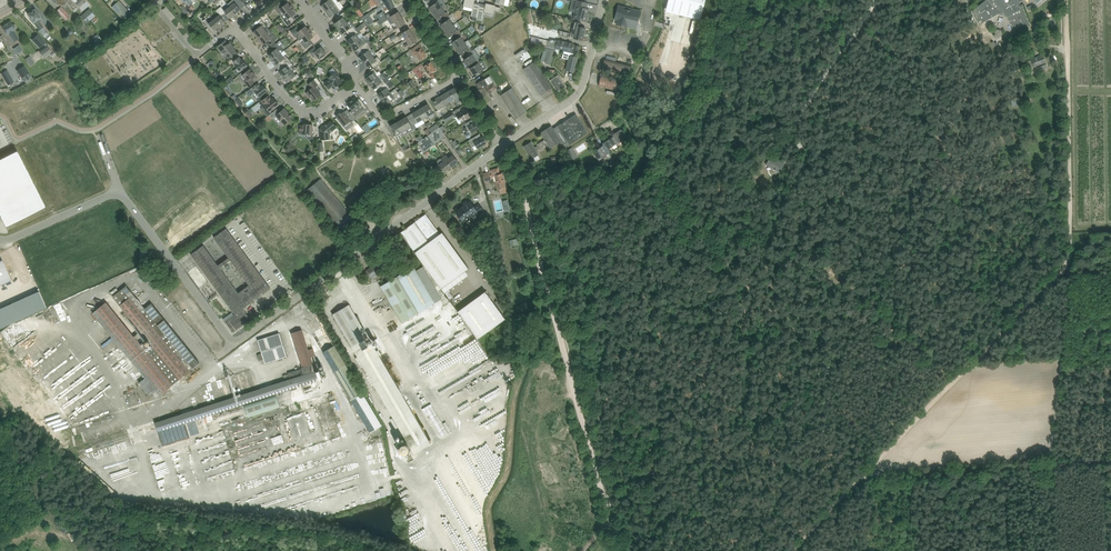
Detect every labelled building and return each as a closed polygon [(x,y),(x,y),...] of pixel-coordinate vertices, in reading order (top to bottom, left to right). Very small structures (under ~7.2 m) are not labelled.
[(72,0),(51,0),(54,3),(55,3),(58,7),(60,5),(61,6),(67,5),(73,11),(78,6),(72,0)] [(119,0),(119,1),(112,7),(124,21),(131,14),(119,0)] [(228,4),(230,7),(230,6),(236,14),(241,9),(237,4),(239,2),(238,0),(233,0),(228,4)] [(321,6),(325,12),(336,4),(333,0),(329,0),(327,1),(321,6)] [(381,4),(381,5),(384,9),(386,12),(395,6),(391,0),(388,0),(381,4)] [(430,7),(431,8),(430,9),(433,13),(442,7),(438,1),(440,1),(439,0),(434,0),(431,2),(433,5),(430,7)] [(463,6),(464,6),(473,8),(472,11),(471,16),(472,16),(477,17),(480,5),(474,3),(475,2),(475,0),(465,0),(463,6)] [(571,5),(576,6),(574,12),(573,18),(574,18),(587,22),(588,16),(587,15),(588,13),(589,8),(586,8),(588,3),(579,0),(577,0),(572,0),(571,5)] [(974,10),(973,9),(976,12),(974,14),(974,13),(979,21),(981,20),(983,23),(998,14),(1006,16),(1015,31),(1015,32),(1018,30),(1019,31),(1019,32),(1028,28),(1028,27),(1027,27),(1026,26),(1030,25),(1030,24),(1029,24),(1024,9),(1023,6),(1020,7),(1019,5),(1017,2),(1019,1),(1022,0),(985,0),(974,10)] [(281,2),(274,7),(278,13),(283,10),(285,13),(293,7),(291,4),(290,5),(290,6),(288,3),(287,4),(284,6),(281,2)] [(477,17),(477,18),(483,20),(484,12),(494,14),(495,10),(499,11),(500,7),(496,6),(496,5),(486,3),(486,4),(485,7),(480,6),(480,5),(477,17)] [(336,4),(325,12),(330,18),(340,10),(336,4)] [(221,7),(219,8),(224,15),(227,13),(230,18),(236,14),(230,6),(230,7),(225,10),(225,11),(221,7)] [(637,24),(640,12),(619,6),(616,18),(619,19),(617,24),(627,26),(628,21),(637,24)] [(70,16),(65,11),(61,7),(57,11),(66,21),(70,16)] [(288,16),(284,19),(288,25),(289,25),(295,20),(292,16),(296,13),(294,10),(295,9),(293,7),(285,13),(288,16)] [(442,7),(433,13),(435,18),(436,17),(437,19),(441,17),(442,19),(449,15),(447,12),(446,13),(442,7)] [(220,15),(214,19),(220,26),(225,22),(222,16),(224,15),(219,8),(219,9),(217,10),(216,10),(220,15)] [(528,23),(533,25),(533,23),(534,23),(531,8),(525,9),(528,23)] [(47,32),(38,19),(41,17),(35,9),(34,9),(33,9),(30,11),(30,12),(28,14),(31,18),(30,19),(32,23),(33,22),(39,30),(38,31),(42,36),(47,32)] [(84,14),(89,21),(95,16),(90,9),(84,14)] [(334,23),(339,29),(348,22),(345,19),(347,18),(345,15),(347,14),(345,11),(344,12),(338,17),(340,19),(335,24),(334,23)] [(398,11),(391,16),(387,19),(388,21),(391,24),(391,25),(395,22),(394,22),(402,17),(398,11)] [(86,24),(89,21),(84,14),(80,17),(86,24)] [(444,22),(441,24),(442,26),(441,26),(444,31),(454,25),(450,19),(451,18),(449,15),(442,19),(444,22)] [(377,21),(379,25),(385,22),(387,20),(384,16),(380,19),(377,21)] [(397,26),(393,28),(395,30),(406,23),(402,17),(394,22),(395,22),(397,26)] [(122,28),(123,26),(126,24),(120,18),(117,22),(120,26),(122,27),(122,28)] [(260,27),(253,32),(254,33),(254,34),(255,35),(256,35),(258,38),(266,31),(263,28),(266,25),(265,23),(262,20),(260,18),(256,21),(257,24),(260,27)] [(372,18),(365,23),(366,25),(368,26),(374,22),(372,18)] [(206,19),(203,21),(208,27),(210,25),(213,28),(215,30),(220,26),(214,19),(209,23),(206,19)] [(14,25),(13,26),(10,21),(2,26),(7,35),(9,34),(13,42),(19,38),(14,31),(16,30),(16,29),(16,28),(17,27),(15,25),(14,25)] [(471,21),(467,23),(472,32),(476,30),(471,21)] [(572,31),(571,37),(575,38),(582,40),(585,28),(580,27),(581,22),(575,21),(572,31)] [(348,22),(339,29),(343,34),(346,31),(348,30),(350,33),(356,29),(354,26),(352,28),(348,22)] [(531,43),(545,46),(555,49),(557,40),(560,31),(536,25),(533,25),(528,23),(529,37),(532,37),(531,43)] [(292,30),(291,31),(295,37),(301,33),(303,36),(311,30),(309,28),(308,29),(306,26),(302,29),(301,28),(299,25),(292,30)] [(347,40),(351,45),(360,39),(358,36),(361,33),(360,31),(363,28),(363,27),(361,25),(357,28),(356,29),(350,33),(352,36),(351,37),(347,40)] [(454,25),(444,31),(447,35),(448,34),(449,36),(452,34),(454,37),(461,32),(459,29),(457,30),(454,25)] [(398,35),(400,38),(401,38),(403,36),(406,39),(413,35),(409,28),(398,35)] [(1001,37),(1003,30),(997,28),(995,35),(1001,37)] [(306,40),(302,43),(306,49),(313,43),(310,39),(314,37),(311,34),(313,33),(311,30),(303,36),(306,40)] [(266,31),(258,38),(261,42),(261,43),(262,44),(263,44),(263,45),(270,40),(272,43),(270,45),(272,47),(277,44),(274,41),(277,39),(273,33),(269,35),(267,32),(266,31)] [(456,40),(453,42),(454,44),(453,44),(456,48),(465,42),(461,37),(463,36),(461,32),(454,37),(456,40)] [(46,42),(38,34),(32,40),(40,48),(44,44),(46,42)] [(408,43),(404,45),(406,48),(417,41),(413,35),(406,39),(408,43)] [(99,36),(93,40),(97,44),(102,40),(99,36)] [(360,39),(351,45),(355,51),(361,47),(363,50),(369,45),(363,37),(360,39)] [(223,51),(228,58),(236,52),(232,46),(232,45),(230,42),(228,43),(226,40),(218,47),(222,52),(223,51)] [(555,49),(556,49),(577,54),(579,46),(575,45),(575,46),(572,45),(573,43),(557,40),(555,49)] [(465,42),(456,48),(458,53),(459,52),(460,54),(464,52),(465,55),(472,50),(470,47),(469,48),(465,42)] [(535,50),(530,43),(526,46),(530,53),(535,50)] [(17,53),(23,50),(19,44),(14,48),(17,53)] [(272,52),(268,55),(270,57),(269,57),(271,60),(281,53),(284,51),(281,46),(280,46),(279,47),(277,44),(272,47),(271,48),(273,51),(272,52)] [(415,47),(411,50),(414,55),(416,54),(418,58),(419,57),(421,60),(427,56),(419,44),(415,47)] [(360,56),(359,57),(360,57),(364,62),(373,56),(372,55),(376,53),(373,49),(371,49),(371,48),(371,47),(369,45),(363,50),(365,53),(360,57),(360,56)] [(551,63),(556,49),(555,49),(545,46),(544,50),(547,51),(544,61),(546,62),(546,63),(549,64),(550,63),(551,63)] [(40,52),(44,57),(51,52),(47,47),(40,52)] [(315,47),(309,51),(314,57),(317,55),(320,59),(322,57),(327,54),(321,47),(317,50),(315,47)] [(467,57),(464,59),(466,62),(465,62),(467,65),(468,65),(468,66),(471,63),(477,60),(473,54),(474,53),(472,50),(465,55),(467,57)] [(281,53),(271,60),(274,64),(275,63),(277,65),(280,63),(282,61),(284,64),(289,59),(285,55),(283,56),(281,53)] [(569,55),(565,70),(575,72),(578,57),(569,55)] [(1030,67),(1034,66),(1045,62),(1043,55),(1031,59),(1028,61),(1030,67)] [(30,56),(25,59),(30,66),(35,63),(30,56)] [(373,56),(364,62),(368,68),(368,67),(372,64),(373,63),(375,66),(382,61),(378,57),(378,56),(375,58),(373,56)] [(241,59),(239,57),(233,61),(236,64),(241,71),(248,66),(242,59),(241,59)] [(628,77),(631,64),(605,58),(602,71),(628,77)] [(280,71),(279,72),(281,74),(280,74),(283,78),(292,70),(296,67),(289,59),(284,64),(282,65),(284,68),(280,71)] [(473,66),(470,68),(474,75),(478,72),(479,73),(484,71),(479,63),(480,62),(478,59),(477,60),(471,63),(473,66)] [(524,68),(541,95),(552,87),(535,61),(524,68)] [(431,62),(424,66),(426,71),(428,70),(430,74),(436,70),(431,62)] [(401,65),(397,68),(401,74),(405,71),(401,65)] [(34,80),(24,66),(18,70),(26,83),(34,80)] [(369,76),(366,78),(367,80),(366,81),(369,84),(378,77),(376,74),(378,72),(374,67),(367,73),(369,72),(371,75),(369,76)] [(255,83),(252,79),(256,76),(250,69),(243,75),(241,73),(238,76),(242,81),(244,81),(249,88),(255,83)] [(292,70),(283,78),(285,81),(286,80),(287,82),(291,79),(293,82),(300,76),(298,73),(296,75),(292,70)] [(329,79),(324,83),(326,84),(329,89),(334,85),(336,87),(343,81),(338,76),(339,75),(337,71),(332,75),(328,78),(329,79)] [(378,77),(369,84),(372,88),(372,87),(374,89),(378,85),(380,88),(386,83),(390,81),(389,79),(386,79),(386,76),(383,73),(383,72),(382,74),(378,77)] [(599,86),(620,91),(623,79),(601,74),(599,86)] [(558,75),(550,80),(558,92),(566,86),(558,75)] [(311,89),(306,93),(310,98),(311,97),(313,99),(314,100),(321,95),(315,87),(318,85),(321,83),(317,77),(308,84),(309,84),(311,87),(311,89)] [(488,86),(484,79),(477,84),(481,91),(480,92),(483,97),(492,92),(491,91),(496,88),(493,82),(488,86)] [(382,91),(378,94),(379,96),(381,100),(389,94),(391,92),(389,90),(390,88),(394,86),(390,80),(390,81),(386,83),(380,88),(382,91)] [(503,91),(511,86),(508,81),(500,86),(503,91)] [(258,83),(252,87),(256,92),(252,95),(256,99),(259,97),(260,96),(260,97),(268,91),(263,85),(261,87),(258,83)] [(451,89),(449,90),(456,102),(457,103),(462,100),(460,96),(455,87),(452,89),(451,89)] [(516,119),(527,112),(527,111),(512,88),(501,95),(511,111),(511,112),(516,119)] [(389,94),(381,100),(384,103),(385,103),(386,104),(391,100),(391,101),(393,103),(392,104),(402,96),(398,92),(397,92),(395,89),(391,92),(389,94)] [(447,92),(444,94),(449,102),(452,100),(454,103),(456,105),(457,105),(458,105),(457,103),(456,102),(449,90),(447,92)] [(441,96),(439,97),(445,106),(446,108),(448,107),(446,104),(449,102),(444,94),(441,95),(441,96)] [(262,100),(259,102),(263,107),(262,107),(265,110),(265,111),(268,116),(270,115),(272,113),(271,111),(279,104),(275,99),(273,98),(271,99),(268,96),(264,100),(263,100),(262,100)] [(353,110),(361,104),(355,97),(347,104),(353,110)] [(439,97),(432,101),(438,110),(445,106),(439,97)] [(428,104),(423,107),(428,116),(434,113),(428,104)] [(423,107),(417,110),(423,119),(428,116),(423,107)] [(464,121),(472,116),(469,112),(468,113),(465,108),(456,114),(459,119),(462,117),(464,121)] [(277,116),(285,125),(293,117),(288,113),(287,114),(283,109),(277,116)] [(414,117),(411,118),(415,124),(417,123),(423,119),(417,110),(412,113),(414,117)] [(356,119),(351,113),(347,116),(344,111),(341,113),(340,112),(336,116),(344,126),(351,121),(352,122),(356,119)] [(446,121),(455,116),(452,112),(444,117),(446,121)] [(566,147),(569,145),(588,133),(576,114),(553,129),(561,141),(566,147)] [(406,117),(401,120),(407,129),(412,126),(414,129),(417,127),(415,124),(411,118),(409,120),(406,117)] [(396,123),(401,132),(407,129),(401,120),(396,123)] [(320,129),(320,132),(321,140),(331,139),(330,134),(337,128),(332,121),(326,126),(325,124),(320,129)] [(472,133),(479,128),(475,122),(468,126),(464,128),(466,132),(467,131),(467,132),(466,133),(465,135),(466,138),(469,138),(471,137),(471,135),(471,134),(472,133)] [(396,123),(390,126),(396,136),(402,133),(401,132),(396,123)] [(300,125),(299,134),(307,134),(307,137),(310,140),(314,137),(312,135),(312,131),(314,130),(313,129),(313,124),(304,124),(304,125),(300,125)] [(366,124),(362,127),(367,133),(370,130),(366,124)] [(553,129),(551,126),(541,133),(545,140),(536,144),(537,146),(534,147),(531,142),(524,146),(531,159),(533,158),(535,162),(540,159),(537,154),(538,154),(536,151),(548,144),(551,148),(561,141),(553,129)] [(432,132),(428,135),(435,144),(440,141),(438,138),(445,134),(444,133),(439,127),(435,130),(432,132)] [(618,143),(626,138),(620,129),(612,134),(614,137),(618,143)] [(281,131),(274,144),(281,148),(288,135),(281,131)] [(425,152),(435,144),(428,135),(418,143),(425,152)] [(475,137),(469,141),(473,147),(475,145),(478,149),(487,143),(483,136),(477,140),(475,137)] [(611,156),(609,152),(611,151),(609,148),(616,144),(612,138),(612,137),(605,142),(607,145),(606,146),(607,147),(606,147),(611,156)] [(597,149),(598,151),(594,154),(598,159),(602,156),(604,159),(607,157),(608,158),(611,156),(606,147),(607,147),(606,146),(607,145),(605,142),(603,143),(604,145),(597,149)] [(568,150),(573,159),(577,157),(571,148),(568,150)] [(6,227),(46,207),(17,150),(0,159),(0,216),(6,227)] [(444,157),(451,167),(458,162),(453,155),(449,158),(447,155),(444,157)] [(766,164),(780,172),(785,163),(771,155),(768,160),(768,161),(766,164)] [(439,164),(434,168),(439,174),(444,170),(445,171),(451,167),(444,157),(441,159),(444,162),(440,165),(439,164)] [(497,189),(499,189),(506,187),(504,181),(505,181),(502,173),(500,174),(498,169),(491,171),(493,176),(495,176),(497,182),(495,182),(496,183),(497,189)] [(483,174),(485,181),(492,179),(489,172),(483,174)] [(321,179),(308,189),(335,222),(336,221),(345,232),(353,226),(351,224),(354,221),(347,213),(348,212),(321,179)] [(475,217),(478,214),(481,218),(486,214),(483,210),(479,204),(475,207),(470,201),(457,211),(460,215),(459,216),(463,222),(473,215),(475,217)] [(442,232),(440,233),(426,213),(407,227),(400,232),(445,293),(469,275),(465,271),(469,269),(442,232)] [(236,315),(226,322),(233,333),(251,320),(243,309),(271,289),(227,229),(214,238),(229,258),(219,266),(204,245),(191,255),(236,315)] [(0,260),(0,285),(11,280),(2,260),(0,260)] [(379,260),(375,263),(376,265),(373,267),(372,267),(367,270),(367,274),(369,277),(372,278),(383,270),(381,268),(384,266),(379,260)] [(402,323),(435,303),(414,267),(381,286),(402,323)] [(113,297),(119,305),(141,331),(134,336),(125,325),(107,302),(93,313),(145,378),(139,382),(150,395),(156,391),(159,395),(200,363),(152,304),(146,309),(127,286),(113,297)] [(505,319),(485,291),(458,311),(478,338),(505,319)] [(497,300),(495,302),(503,313),(505,311),(497,300)] [(368,337),(349,304),(333,315),(357,357),(355,359),(358,363),(360,361),(406,441),(398,446),(403,455),(411,449),(414,454),(431,444),(388,370),(379,355),(381,354),(379,350),(377,351),(372,343),(369,345),(365,339),(368,337)] [(265,363),(287,356),(279,333),(280,333),(279,333),(258,340),(262,353),(258,354),(258,356),(259,360),(260,360),(264,359),(265,363)] [(381,426),(363,394),(335,346),(323,353),(370,433),(381,426)] [(301,367),(302,368),(288,373),(290,379),(156,422),(163,446),(190,437),(185,422),(291,389),(292,390),(297,389),(297,387),(323,379),(318,363),(313,365),(312,364),(301,367)] [(244,404),(248,416),(280,406),(277,394),(244,404)] [(564,549),(563,547),(561,545),(560,543),(557,542),(555,541),(552,541),(550,541),(548,542),(545,544),(543,545),(542,547),(541,549),(540,550),(565,550),(564,549)]
